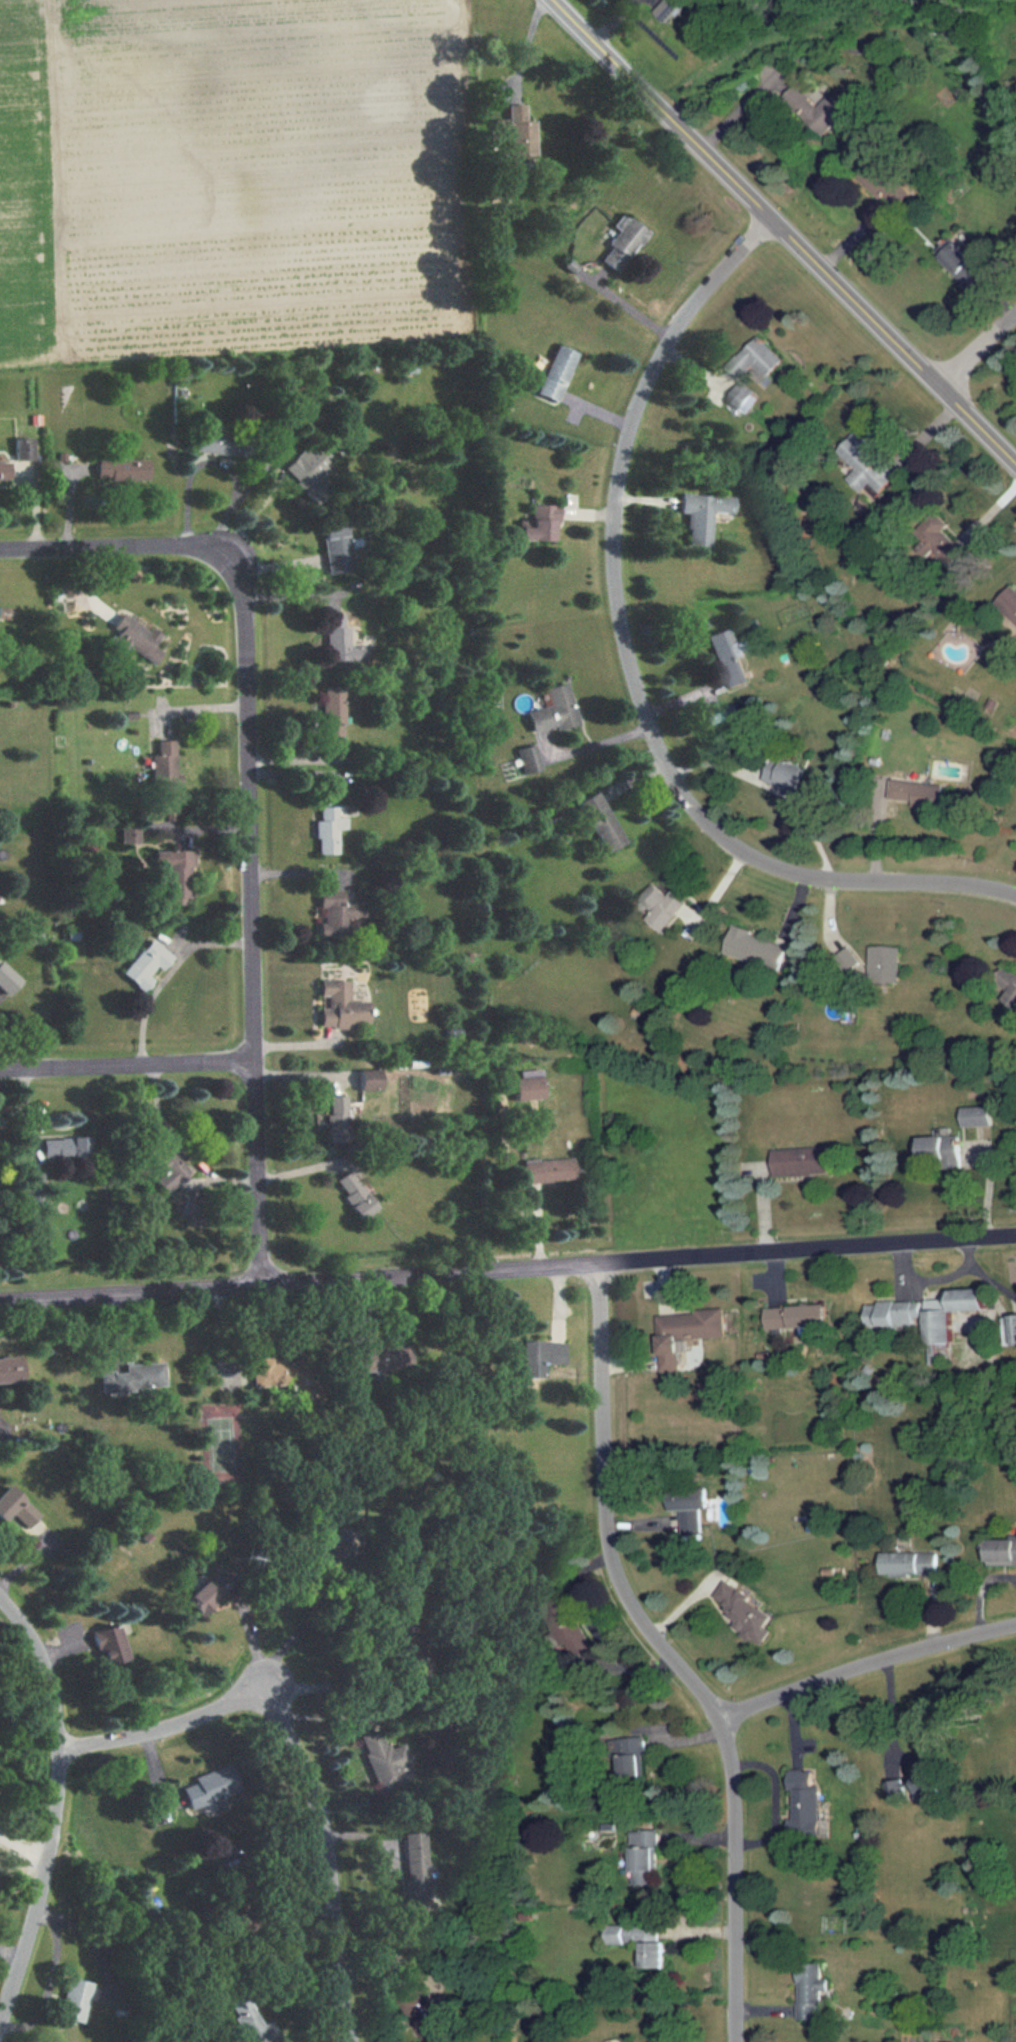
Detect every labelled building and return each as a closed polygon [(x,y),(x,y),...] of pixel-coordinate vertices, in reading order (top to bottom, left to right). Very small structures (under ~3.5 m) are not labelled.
[(847,111),(830,93),(817,106),(806,94),(792,108),(821,137),(847,111)] [(525,106),(508,106),(509,157),(536,157),(536,120),(525,120),(525,106)] [(612,227),(619,232),(598,258),(616,273),(648,234),(623,213),(612,227)] [(940,259),(969,290),(987,273),(958,242),(940,259)] [(756,364),(766,376),(784,361),(761,334),(726,364),(739,379),(756,364)] [(577,351),(555,343),(536,393),(558,401),(577,351)] [(744,414),(760,395),(742,381),(727,400),(744,414)] [(854,468),(845,477),(860,491),(866,486),(876,496),(897,475),(872,450),(876,445),(859,428),(837,451),(854,468)] [(247,456),(250,435),(195,429),(193,450),(247,456)] [(31,436),(14,436),(14,457),(31,457),(31,436)] [(314,502),(329,487),(321,479),(331,469),(305,443),(280,467),(314,502)] [(94,457),(94,479),(148,479),(148,456),(94,457)] [(0,459),(0,478),(7,478),(8,459),(0,459)] [(688,509),(687,545),(711,545),(712,512),(735,512),(735,494),(680,493),(680,509),(688,509)] [(557,539),(557,504),(530,504),(530,524),(520,524),(519,539),(557,539)] [(351,572),(346,517),(322,519),(326,574),(351,572)] [(963,551),(955,541),(940,553),(948,563),(963,551)] [(997,599),(1015,620),(1015,584),(1015,583),(997,599)] [(162,651),(153,645),(159,635),(121,611),(101,642),(124,657),(129,649),(153,665),(162,651)] [(365,636),(354,636),(354,624),(324,624),(323,662),(365,662),(365,636)] [(707,634),(725,691),(749,684),(731,627),(707,634)] [(578,721),(567,681),(545,688),(550,704),(526,711),(533,734),(578,721)] [(343,685),(321,685),(322,738),(344,738),(343,685)] [(176,739),(153,739),(153,786),(176,786),(176,739)] [(521,772),(539,770),(537,745),(518,747),(521,772)] [(807,768),(774,752),(762,779),(795,794),(807,768)] [(943,784),(899,783),(899,799),(913,800),(912,808),(943,808),(943,784)] [(600,791),(579,802),(606,853),(626,842),(600,791)] [(337,806),(316,806),(316,854),(337,854),(337,829),(346,829),(346,816),(337,817),(337,806)] [(159,851),(161,899),(189,898),(187,850),(159,851)] [(666,894),(653,883),(634,907),(665,932),(689,901),(671,887),(666,894)] [(364,904),(343,904),(343,889),(318,889),(319,936),(347,935),(347,917),(364,917),(364,904)] [(753,925),(734,919),(724,947),(778,966),(787,942),(751,929),(753,925)] [(120,972),(144,991),(154,978),(149,974),(156,966),(162,971),(173,956),(148,937),(120,972)] [(849,942),(860,956),(845,968),(834,953),(849,942)] [(19,993),(19,972),(7,972),(7,960),(0,960),(0,993),(19,993)] [(1005,965),(988,988),(1015,1008),(1015,973),(1005,965)] [(355,1028),(355,1022),(370,1022),(370,1001),(349,1001),(349,979),(320,979),(320,1028),(355,1028)] [(360,1066),(360,1086),(380,1086),(380,1066),(360,1066)] [(515,1074),(517,1096),(544,1094),(542,1071),(515,1074)] [(348,1095),(327,1095),(327,1143),(348,1143),(348,1095)] [(963,1103),(964,1123),(991,1122),(990,1102),(963,1103)] [(157,1134),(140,1150),(156,1166),(148,1174),(165,1193),(191,1168),(157,1134)] [(920,1137),(921,1161),(959,1159),(958,1135),(920,1137)] [(41,1137),(42,1159),(89,1159),(89,1137),(41,1137)] [(773,1149),(774,1177),(829,1175),(828,1146),(773,1149)] [(573,1153),(522,1163),(526,1187),(577,1178),(573,1153)] [(350,1165),(378,1202),(360,1216),(342,1193),(346,1190),(335,1176),(350,1165)] [(953,1311),(989,1310),(988,1288),(926,1290),(928,1344),(954,1343),(953,1311)] [(867,1330),(922,1326),(921,1300),(909,1301),(908,1291),(893,1292),(894,1301),(865,1304),(867,1330)] [(766,1308),(767,1330),(828,1328),(827,1306),(766,1308)] [(660,1371),(681,1370),(679,1340),(725,1337),(723,1308),(656,1312),(660,1371)] [(566,1365),(566,1341),(522,1341),(522,1377),(545,1377),(545,1365),(566,1365)] [(20,1376),(0,1377),(0,1351),(20,1350),(20,1376)] [(252,1386),(286,1385),(286,1359),(251,1360),(252,1386)] [(99,1371),(101,1391),(164,1388),(162,1361),(124,1363),(124,1370),(99,1371)] [(23,1501),(9,1485),(0,1493),(0,1522),(23,1501)] [(701,1508),(710,1508),(709,1490),(671,1492),(672,1510),(681,1510),(682,1534),(702,1532),(701,1508)] [(988,1565),(1015,1565),(1015,1538),(988,1538),(988,1565)] [(882,1552),(882,1575),(937,1575),(937,1552),(882,1552)] [(238,1584),(223,1566),(183,1597),(197,1615),(238,1584)] [(709,1599),(755,1645),(779,1620),(733,1574),(709,1599)] [(90,1632),(103,1673),(129,1665),(116,1624),(90,1632)] [(376,1793),(404,1784),(399,1768),(410,1764),(402,1743),(384,1749),(377,1728),(356,1735),(376,1793)] [(178,1782),(188,1810),(238,1792),(228,1764),(178,1782)] [(831,1837),(831,1802),(818,1802),(818,1768),(790,1768),(790,1837),(831,1837)] [(886,1778),(887,1800),(944,1796),(942,1774),(886,1778)] [(658,1829),(631,1829),(631,1885),(658,1885),(658,1829)] [(425,1832),(402,1833),(404,1911),(428,1911),(425,1832)] [(826,1978),(823,1978),(823,1963),(800,1962),(799,2021),(826,2022),(826,1978)] [(91,1983),(67,1978),(59,2018),(83,2023),(91,1983)] [(276,2038),(266,2020),(258,2024),(239,1990),(221,2000),(244,2041),(269,2041),(276,2038)]
